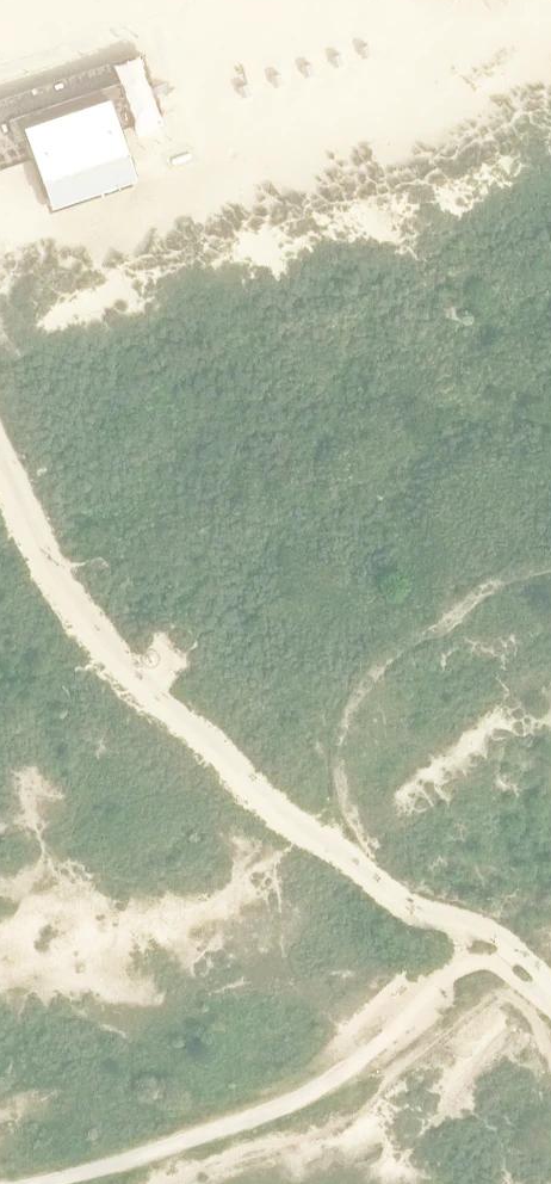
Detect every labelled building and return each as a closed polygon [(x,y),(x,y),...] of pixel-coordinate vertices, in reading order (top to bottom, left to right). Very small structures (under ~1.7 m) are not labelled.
[(54,203),(137,175),(111,97),(77,109),(74,99),(60,104),(63,113),(28,125),(54,203)]
